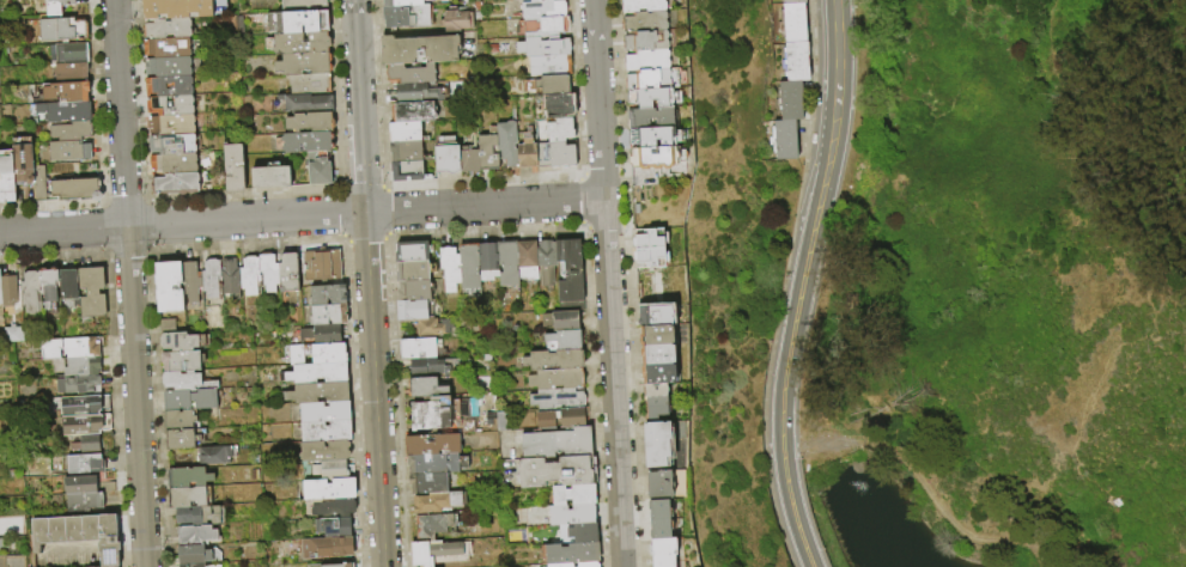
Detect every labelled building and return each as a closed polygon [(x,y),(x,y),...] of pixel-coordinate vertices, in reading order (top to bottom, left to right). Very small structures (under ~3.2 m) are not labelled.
[(43,8),(43,0),(74,0),(74,7),(59,8),(60,17),(45,18),(45,8),(43,8)] [(141,20),(140,0),(210,0),(212,17),(187,18),(152,20),(141,20)] [(280,12),(279,0),(324,0),(324,7),(315,7),(315,11),(280,12)] [(552,0),(562,0),(565,4),(565,13),(564,16),(522,18),(521,18),(519,1),(529,1),(529,0),(552,0)] [(621,11),(620,0),(621,0),(664,0),(665,2),(665,7),(665,11),(634,13),(622,13),(622,11),(621,11)] [(385,28),(384,19),(383,19),(382,5),(383,5),(422,4),(428,4),(430,26),(385,28)] [(780,6),(802,5),(804,44),(781,44),(780,6)] [(280,12),(315,11),(326,10),(327,32),(326,32),(274,35),(274,31),(264,32),(264,14),(273,13),(280,12)] [(444,12),(468,11),(469,28),(461,29),(461,31),(444,31),(444,12)] [(665,11),(667,13),(667,17),(665,20),(668,23),(668,28),(665,31),(634,32),(624,33),(624,30),(622,30),(621,20),(622,20),(622,17),(634,17),(634,13),(665,11)] [(564,16),(566,16),(567,31),(539,32),(539,37),(523,37),(522,18),(564,16)] [(38,43),(37,20),(73,18),(73,23),(85,22),(86,39),(38,43)] [(187,37),(144,41),(142,24),(153,23),(152,20),(187,18),(189,20),(189,24),(188,26),(188,28),(189,30),(189,35),(188,37),(187,37)] [(665,31),(668,32),(668,37),(667,38),(668,42),(668,47),(667,50),(635,51),(625,53),(625,49),(624,49),(622,39),(624,39),(624,36),(634,36),(634,32),(665,31)] [(274,35),(326,32),(326,37),(328,38),(328,45),(327,48),(327,53),(279,55),(273,55),(273,54),(270,53),(270,49),(263,49),(263,38),(272,38),(272,35),(274,35)] [(387,63),(382,63),(381,36),(394,35),(394,37),(458,35),(460,45),(457,45),(458,61),(434,62),(387,63)] [(188,56),(152,59),(152,56),(142,56),(141,41),(144,41),(187,37),(188,41),(188,45),(187,47),(187,48),(189,50),(188,54),(188,56)] [(539,37),(539,41),(547,39),(560,38),(567,37),(568,41),(570,42),(570,49),(568,50),(568,55),(528,56),(524,56),(524,53),(515,53),(515,41),(524,41),(523,37),(539,37)] [(86,63),(55,66),(54,47),(61,47),(61,45),(84,44),(86,44),(87,63),(86,63)] [(781,44),(804,44),(805,44),(805,57),(807,83),(799,84),(784,84),(781,44)] [(667,50),(669,51),(669,56),(668,59),(669,62),(669,66),(669,69),(637,71),(626,72),(626,68),(625,68),(624,59),(625,57),(625,56),(635,55),(635,51),(667,50)] [(327,53),(328,73),(326,74),(286,75),(280,77),(280,73),(273,73),(272,61),(280,61),(279,55),(327,53)] [(568,55),(570,74),(567,74),(539,75),(529,75),(528,56),(568,55)] [(189,75),(153,78),(153,75),(145,75),(145,72),(144,72),(142,62),(144,62),(144,59),(152,59),(188,56),(189,59),(189,63),(188,66),(190,69),(190,74),(189,75)] [(427,81),(399,83),(399,80),(388,80),(388,77),(387,75),(385,73),(385,71),(385,68),(387,66),(387,63),(434,62),(434,81),(427,81)] [(54,85),(53,66),(55,66),(86,63),(86,73),(85,73),(85,83),(54,85)] [(669,69),(677,69),(679,89),(673,89),(627,91),(626,91),(626,89),(625,78),(626,78),(626,75),(637,74),(637,71),(669,69)] [(286,75),(326,74),(327,89),(323,90),(324,93),(308,93),(288,94),(287,85),(286,85),(286,75)] [(539,75),(567,74),(567,93),(553,93),(540,94),(540,87),(534,87),(533,79),(539,79),(539,75)] [(190,96),(154,97),(154,94),(145,94),(144,79),(153,78),(189,75),(190,78),(190,83),(189,85),(191,87),(191,92),(190,96)] [(433,102),(396,103),(396,83),(399,83),(427,81),(427,87),(440,87),(440,93),(443,93),(444,100),(433,102)] [(86,103),(65,104),(65,102),(57,102),(57,97),(55,97),(55,102),(41,103),(39,87),(48,87),(48,85),(54,85),(85,83),(87,83),(87,93),(86,93),(87,102),(86,103)] [(784,84),(799,84),(799,97),(798,97),(799,122),(792,122),(778,123),(777,84),(784,84)] [(627,91),(673,89),(673,92),(681,91),(681,103),(674,104),(674,106),(669,106),(638,108),(638,105),(628,105),(627,91)] [(288,94),(308,93),(309,97),(330,96),(332,112),(329,112),(292,115),(284,115),(282,96),(288,94)] [(567,93),(570,93),(570,104),(571,104),(571,114),(562,114),(562,117),(553,117),(546,118),(546,112),(543,110),(543,98),(553,97),(553,93),(567,93)] [(190,115),(156,116),(156,114),(145,115),(144,98),(154,97),(190,96),(191,98),(191,103),(190,104),(190,105),(191,108),(191,111),(190,115)] [(420,121),(394,122),(391,120),(391,105),(394,103),(396,103),(433,102),(433,111),(437,114),(437,117),(434,118),(434,120),(420,121)] [(69,123),(66,123),(66,122),(59,122),(59,123),(44,124),(44,115),(34,115),(32,105),(65,104),(86,103),(86,104),(87,104),(89,121),(87,121),(87,122),(69,123)] [(638,108),(669,106),(669,108),(673,108),(673,109),(676,108),(677,127),(670,128),(630,129),(628,129),(628,121),(627,121),(627,110),(638,109),(638,108)] [(292,115),(329,112),(329,116),(332,121),(333,127),(330,130),(330,132),(328,132),(292,134),(292,130),(284,130),(282,117),(292,117),(292,115)] [(191,134),(147,136),(147,129),(145,129),(145,121),(146,121),(146,117),(156,116),(190,115),(193,117),(191,122),(191,123),(193,127),(193,132),(191,134)] [(562,117),(570,117),(571,128),(572,128),(573,138),(564,138),(564,141),(548,141),(547,141),(547,136),(545,134),(545,121),(553,121),(553,117),(562,117)] [(421,140),(391,141),(391,133),(389,133),(389,122),(394,122),(420,121),(421,140)] [(77,142),(56,144),(56,139),(49,140),(48,127),(69,126),(69,123),(87,122),(90,124),(90,134),(89,135),(89,138),(79,139),(79,141),(77,142)] [(778,123),(792,122),(795,161),(773,163),(771,123),(778,123)] [(517,167),(505,167),(505,159),(500,159),(499,151),(497,151),(497,134),(495,123),(515,123),(516,145),(517,167)] [(630,129),(670,128),(670,130),(674,129),(674,130),(683,130),(685,141),(671,142),(671,144),(638,145),(630,145),(630,129)] [(292,134),(328,132),(329,133),(332,134),(332,138),(329,140),(329,142),(332,145),(332,147),(329,150),(329,151),(282,154),(282,152),(280,151),(280,150),(273,150),(273,138),(279,138),(281,135),(281,134),(292,134)] [(193,153),(158,156),(158,153),(148,153),(147,152),(146,136),(147,136),(191,134),(194,136),(194,141),(193,142),(193,144),(194,146),(194,151),(193,153)] [(497,151),(498,170),(479,170),(478,150),(476,135),(497,134),(497,151)] [(458,151),(460,171),(457,171),(456,172),(455,173),(450,175),(449,173),(445,172),(434,172),(433,146),(437,146),(437,136),(454,136),(454,145),(458,145),(458,151)] [(422,160),(391,161),(391,152),(390,152),(390,141),(391,141),(421,140),(422,160)] [(564,141),(564,145),(573,145),(574,165),(566,166),(566,165),(558,165),(558,166),(549,166),(548,159),(547,159),(547,147),(548,147),(548,141),(564,141)] [(48,163),(47,144),(56,144),(77,142),(77,146),(90,145),(90,160),(48,163)] [(34,184),(14,184),(12,150),(12,145),(31,144),(32,165),(34,184)] [(242,191),(224,193),(221,145),(239,144),(242,191)] [(516,145),(536,144),(536,166),(517,167),(516,145)] [(671,144),(671,146),(673,146),(675,146),(676,151),(685,150),(686,161),(676,161),(676,166),(674,166),(670,166),(669,170),(665,170),(662,167),(661,167),(661,169),(652,170),(652,167),(649,167),(649,170),(640,171),(640,169),(638,169),(638,167),(631,169),(631,165),(628,165),(628,157),(630,157),(630,148),(638,148),(638,145),(671,144)] [(4,201),(0,201),(0,150),(12,150),(14,184),(14,201),(6,201),(6,199),(4,200),(4,201)] [(479,170),(479,171),(460,172),(460,171),(458,151),(478,150),(479,170)] [(160,175),(159,171),(148,171),(148,156),(158,156),(193,153),(194,156),(195,160),(193,163),(195,165),(195,170),(194,172),(160,175)] [(305,163),(316,163),(316,158),(326,158),(326,161),(329,161),(330,184),(308,185),(305,163)] [(393,182),(393,172),(390,172),(390,161),(391,161),(422,160),(422,181),(393,182)] [(32,165),(43,164),(45,200),(35,201),(34,184),(32,165)] [(249,167),(287,166),(288,187),(250,189),(249,167)] [(150,195),(150,178),(152,178),(160,175),(194,172),(195,172),(196,175),(197,181),(196,183),(197,184),(197,190),(195,193),(150,195)] [(49,182),(96,179),(96,181),(97,181),(98,182),(99,187),(97,189),(97,191),(101,195),(101,200),(98,202),(93,203),(91,201),(79,201),(79,200),(66,201),(66,202),(57,202),(56,197),(49,199),(49,182)] [(635,263),(635,261),(633,261),(633,252),(635,252),(634,246),(632,246),(632,238),(634,238),(634,236),(646,234),(646,230),(663,228),(663,232),(667,232),(668,244),(664,244),(664,252),(668,252),(669,263),(664,263),(665,267),(649,268),(647,263),(635,263)] [(395,243),(426,240),(427,261),(396,263),(395,263),(394,252),(396,252),(395,243)] [(555,262),(555,266),(552,266),(553,287),(540,287),(539,267),(539,249),(537,242),(551,240),(551,246),(554,246),(555,262)] [(558,303),(556,281),(562,281),(562,262),(555,262),(554,246),(554,242),(579,240),(582,301),(558,303)] [(539,267),(536,267),(536,279),(517,280),(516,245),(516,243),(535,242),(535,249),(539,249),(539,267)] [(478,245),(479,282),(479,289),(460,291),(460,285),(457,255),(457,245),(478,244),(478,245)] [(497,246),(497,267),(498,274),(498,278),(492,278),(493,281),(479,282),(478,245),(495,244),(497,246)] [(517,280),(518,286),(498,287),(498,278),(498,274),(500,274),(500,266),(497,267),(497,246),(516,245),(517,280)] [(460,285),(454,285),(455,293),(444,294),(443,270),(439,270),(438,250),(440,249),(442,248),(448,248),(450,248),(451,249),(454,249),(454,255),(457,255),(460,285)] [(300,250),(336,249),(337,279),(302,280),(302,268),(304,268),(304,261),(300,262),(300,250)] [(257,258),(257,255),(260,255),(262,252),(269,252),(272,255),(273,255),(274,263),(279,263),(280,284),(275,285),(275,293),(264,293),(264,286),(263,286),(262,273),(259,273),(257,258)] [(279,263),(280,263),(280,254),(288,254),(297,254),(297,268),(298,291),(284,291),(284,287),(280,288),(280,284),(279,263)] [(239,282),(239,268),(243,268),(242,258),(244,258),(247,257),(254,256),(255,258),(257,258),(259,273),(259,275),(256,275),(257,295),(244,297),(244,289),(241,289),(239,282)] [(220,278),(219,269),(220,268),(220,260),(236,258),(236,267),(239,267),(239,268),(239,282),(238,284),(238,293),(220,294),(220,278)] [(201,279),(201,270),(205,270),(203,262),(206,261),(208,260),(215,260),(217,261),(219,261),(219,269),(220,278),(217,278),(218,298),(206,298),(205,292),(201,292),(201,288),(201,279)] [(427,261),(428,280),(397,281),(396,263),(427,261)] [(154,263),(181,262),(183,294),(183,311),(165,311),(165,312),(157,313),(156,294),(154,263)] [(183,294),(181,262),(196,262),(196,279),(201,279),(201,288),(197,288),(197,303),(187,303),(187,294),(183,294)] [(79,318),(78,309),(78,298),(78,297),(84,297),(84,288),(78,289),(77,268),(102,267),(103,289),(98,289),(98,294),(104,294),(105,317),(79,318)] [(57,269),(57,282),(54,282),(55,301),(49,301),(49,310),(43,310),(43,303),(42,303),(41,285),(37,285),(37,276),(37,270),(38,270),(41,268),(44,268),(45,270),(48,270),(50,268),(54,268),(55,269),(57,269)] [(75,269),(77,298),(78,298),(78,309),(72,309),(72,299),(62,299),(62,293),(60,293),(59,270),(75,269)] [(37,285),(38,291),(36,291),(37,301),(39,301),(41,312),(37,312),(35,312),(32,315),(29,315),(28,313),(24,313),(24,306),(20,306),(19,293),(22,293),(22,291),(19,291),(19,281),(22,281),(22,273),(24,273),(26,272),(34,270),(36,273),(36,276),(37,276),(37,285)] [(1,304),(0,276),(16,275),(17,300),(13,300),(13,307),(1,307),(1,304)] [(397,281),(428,280),(430,299),(426,299),(396,301),(396,291),(399,291),(397,281)] [(309,286),(345,285),(345,293),(343,293),(343,295),(345,295),(345,304),(310,306),(309,286)] [(396,301),(426,299),(427,319),(422,321),(415,321),(396,321),(395,301),(396,301)] [(310,306),(345,304),(346,312),(345,312),(345,316),(346,316),(346,323),(339,324),(312,325),(311,325),(310,306)] [(663,306),(670,306),(671,325),(639,327),(638,307),(663,306)] [(552,312),(577,310),(578,330),(555,331),(552,331),(552,325),(541,325),(541,315),(552,313),(552,312)] [(160,334),(159,334),(158,321),(174,319),(175,333),(160,334)] [(427,319),(436,319),(436,324),(439,324),(439,321),(448,319),(448,323),(451,323),(451,328),(456,328),(457,337),(449,337),(448,334),(444,334),(444,335),(436,335),(437,336),(416,337),(415,321),(422,321),(427,319)] [(312,325),(339,324),(340,343),(314,345),(314,340),(298,340),(297,329),(312,328),(312,325)] [(671,325),(671,327),(673,327),(674,343),(671,345),(640,346),(639,346),(638,335),(640,335),(639,327),(671,325)] [(4,328),(23,327),(23,341),(4,342),(4,328)] [(578,330),(579,330),(580,349),(556,350),(555,341),(543,342),(543,335),(555,334),(555,331),(578,330)] [(171,353),(171,349),(162,349),(159,345),(159,339),(162,336),(160,334),(175,333),(185,333),(185,336),(208,335),(208,347),(191,348),(191,352),(171,353)] [(62,359),(61,350),(59,350),(57,341),(57,340),(91,339),(92,345),(96,345),(96,356),(62,359)] [(400,340),(414,339),(414,341),(418,341),(418,339),(434,339),(434,358),(422,359),(422,353),(418,353),(418,359),(409,359),(400,360),(400,340)] [(59,350),(56,350),(56,360),(39,360),(38,350),(37,352),(36,341),(57,341),(59,350)] [(314,345),(340,343),(343,343),(345,362),(292,365),(288,365),(288,346),(314,345)] [(640,346),(671,345),(671,346),(674,346),(674,364),(671,364),(641,365),(641,358),(639,358),(639,356),(639,349),(640,349),(640,346)] [(556,350),(580,349),(580,352),(582,352),(582,366),(580,366),(580,368),(558,370),(558,366),(547,367),(547,366),(541,367),(541,371),(535,371),(529,371),(528,352),(547,350),(547,353),(555,353),(554,350),(556,350)] [(163,372),(162,365),(160,365),(159,353),(171,353),(191,352),(199,352),(200,371),(178,372),(163,372)] [(60,379),(59,368),(62,368),(62,359),(96,356),(97,371),(93,371),(93,377),(60,379)] [(418,359),(422,359),(434,358),(434,360),(443,360),(443,374),(426,374),(426,377),(409,378),(409,359),(418,359)] [(345,362),(346,362),(346,379),(293,382),(284,382),(282,372),(292,372),(292,365),(345,362)] [(671,364),(671,365),(675,365),(675,382),(673,382),(673,384),(665,384),(643,385),(643,379),(641,379),(640,367),(641,367),(641,365),(671,364)] [(558,370),(580,368),(582,388),(574,389),(536,390),(536,386),(527,386),(527,376),(535,374),(535,371),(541,371),(558,370)] [(215,389),(174,391),(174,389),(163,389),(163,386),(162,384),(160,377),(163,374),(163,372),(178,372),(178,374),(200,373),(201,383),(217,382),(217,389),(215,389)] [(60,398),(60,379),(93,377),(96,377),(96,386),(89,388),(90,397),(60,398)] [(409,378),(426,377),(436,377),(437,386),(448,386),(448,396),(449,396),(450,401),(430,402),(428,397),(409,398),(408,378),(409,378)] [(346,379),(347,401),(299,403),(293,404),(293,401),(284,401),(284,392),(293,391),(293,382),(346,379)] [(667,397),(668,416),(657,416),(657,423),(646,423),(645,397),(644,397),(641,397),(641,385),(643,385),(665,384),(665,386),(667,388),(667,392),(667,394),(667,397)] [(164,411),(163,411),(162,392),(174,391),(215,389),(217,409),(191,410),(164,411)] [(536,390),(574,389),(574,392),(583,392),(584,397),(584,403),(583,407),(562,408),(562,406),(552,407),(552,409),(537,409),(537,406),(529,406),(528,395),(536,394),(536,390)] [(57,417),(56,417),(56,398),(60,398),(90,397),(104,396),(105,411),(98,411),(98,415),(57,417)] [(347,401),(348,401),(349,422),(299,425),(299,403),(347,401)] [(430,402),(450,401),(466,401),(467,417),(473,417),(474,433),(458,433),(455,434),(454,421),(450,422),(450,428),(415,429),(415,432),(410,432),(409,402),(414,402),(414,403),(430,402)] [(583,407),(584,427),(572,427),(560,428),(559,408),(562,408),(583,407)] [(165,431),(164,411),(191,410),(191,416),(195,416),(196,422),(191,423),(191,429),(165,431)] [(536,411),(554,411),(554,428),(537,429),(536,411)] [(75,437),(59,437),(57,417),(98,415),(107,415),(107,431),(99,431),(99,435),(95,435),(75,437)] [(349,422),(351,440),(346,440),(300,443),(299,425),(349,422)] [(646,423),(657,423),(669,422),(669,428),(673,428),(674,446),(671,446),(673,459),(669,461),(669,468),(665,468),(667,471),(645,472),(643,423),(646,423)] [(584,427),(590,427),(591,456),(589,456),(568,457),(565,452),(554,452),(554,458),(543,458),(522,459),(521,434),(572,431),(572,427),(584,427)] [(166,450),(165,431),(191,429),(194,429),(194,449),(166,450)] [(455,434),(458,433),(460,453),(457,453),(407,456),(406,456),(405,437),(425,435),(425,443),(433,441),(433,434),(455,434)] [(77,455),(75,437),(95,435),(96,453),(77,455)] [(300,443),(346,440),(346,441),(348,443),(348,446),(347,447),(347,451),(349,452),(349,456),(347,458),(347,459),(345,459),(320,461),(300,462),(300,461),(298,459),(297,453),(299,452),(299,443),(300,443)] [(197,447),(230,446),(231,458),(229,458),(230,464),(199,465),(197,447)] [(407,456),(457,453),(467,453),(468,468),(466,469),(458,469),(458,472),(446,472),(409,475),(409,465),(407,465),(407,456)] [(63,475),(62,457),(97,455),(98,459),(99,459),(101,474),(63,475)] [(522,459),(543,458),(543,463),(558,462),(558,458),(568,457),(589,456),(590,469),(592,469),(592,484),(560,487),(560,481),(545,481),(545,487),(519,488),(518,459),(522,459)] [(320,461),(345,459),(346,478),(332,478),(326,480),(320,480),(320,475),(310,476),(310,465),(320,465),(320,461)] [(169,489),(169,488),(168,488),(166,470),(168,470),(168,469),(205,468),(205,474),(214,474),(214,482),(205,482),(205,487),(169,489)] [(667,471),(670,471),(671,489),(673,489),(673,492),(673,495),(673,499),(671,499),(647,500),(645,472),(667,471)] [(409,475),(446,472),(446,493),(427,494),(410,493),(410,484),(408,484),(407,475),(409,475)] [(60,478),(92,477),(93,494),(62,496),(61,496),(60,478)] [(346,478),(354,477),(355,498),(352,498),(333,499),(303,500),(302,480),(320,480),(326,480),(326,484),(332,484),(332,478),(346,478)] [(560,487),(592,484),(595,484),(595,504),(591,504),(571,505),(571,499),(565,499),(565,505),(553,506),(552,487),(560,487)] [(175,508),(168,508),(168,489),(169,489),(205,487),(209,487),(211,505),(206,505),(206,507),(175,508)] [(446,493),(464,492),(464,506),(450,506),(450,510),(440,510),(440,513),(413,514),(412,496),(427,496),(427,494),(446,493)] [(93,494),(98,494),(99,508),(83,510),(84,512),(63,513),(62,496),(93,494)] [(333,499),(352,498),(352,500),(354,502),(355,510),(353,512),(353,514),(348,514),(348,518),(322,519),(321,519),(321,516),(311,516),(309,513),(309,510),(310,507),(310,505),(320,505),(320,502),(334,502),(333,499)] [(646,500),(669,499),(670,537),(650,537),(649,517),(647,517),(646,500)] [(553,506),(565,505),(571,505),(591,504),(592,523),(572,524),(548,525),(547,506),(553,506)] [(211,526),(191,526),(190,524),(175,525),(175,508),(206,507),(219,506),(220,525),(211,526)] [(98,542),(98,541),(98,516),(115,514),(117,541),(117,542),(118,542),(118,550),(117,550),(117,553),(118,566),(116,566),(99,566),(99,553),(97,553),(97,542),(98,542)] [(414,517),(445,514),(452,514),(454,525),(445,526),(445,534),(415,535),(414,517)] [(21,534),(20,516),(0,517),(0,535),(21,534)] [(98,541),(83,542),(81,517),(98,516),(98,541)] [(65,517),(66,543),(49,543),(48,518),(65,517)] [(81,517),(83,542),(66,543),(65,517),(81,517)] [(48,518),(49,543),(39,544),(39,554),(38,554),(32,555),(31,519),(48,518)] [(348,518),(349,518),(351,537),(323,538),(323,534),(315,534),(314,524),(322,524),(322,519),(348,518)] [(592,523),(596,523),(597,542),(573,543),(573,537),(566,537),(566,528),(572,528),(572,524),(592,523)] [(177,547),(176,528),(191,526),(211,526),(211,530),(217,530),(218,542),(202,542),(202,545),(177,547)] [(351,537),(352,537),(352,556),(302,559),(300,539),(323,538),(351,537)] [(675,555),(675,566),(652,566),(651,538),(676,538),(676,555),(675,555)] [(433,556),(433,566),(422,566),(412,566),(410,542),(427,541),(427,543),(462,542),(462,555),(433,556)] [(597,542),(598,562),(596,562),(546,565),(541,565),(540,544),(559,543),(560,547),(567,547),(567,543),(573,543),(597,542)] [(178,566),(177,547),(202,545),(203,551),(211,550),(211,562),(203,562),(203,565),(178,566)] [(2,564),(13,563),(14,566),(23,566),(22,555),(0,556),(0,566),(2,566),(2,564)]
